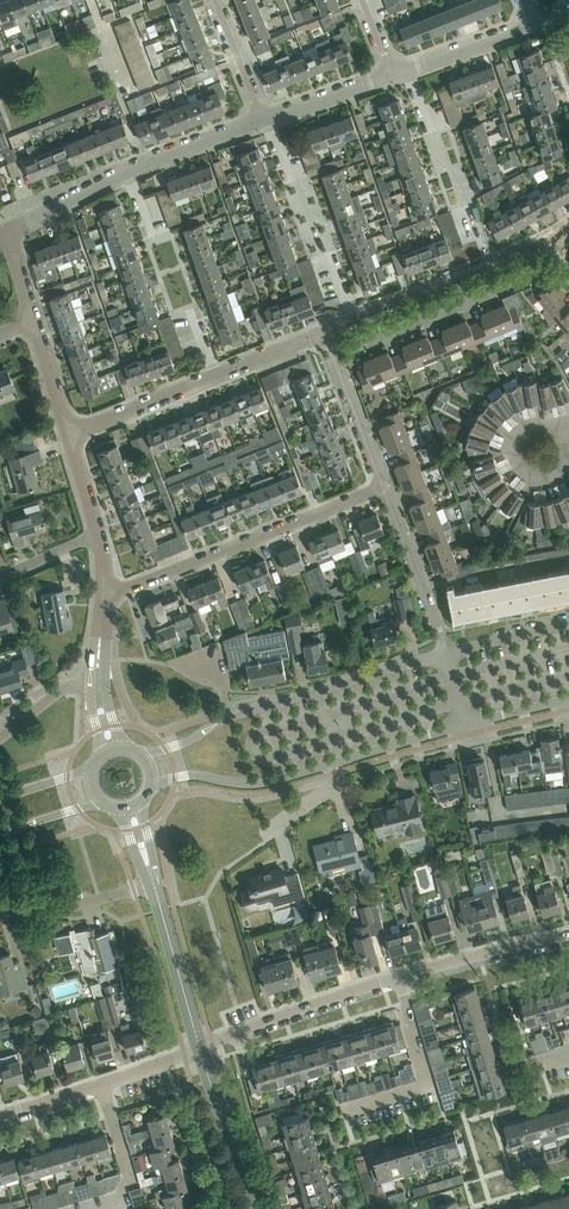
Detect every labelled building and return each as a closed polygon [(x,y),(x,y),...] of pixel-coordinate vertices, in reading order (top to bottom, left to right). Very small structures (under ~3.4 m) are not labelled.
[(9,0),(7,0),(0,3),(0,17),(1,21),(2,21),(8,36),(22,31),(16,15),(15,16),(9,0)] [(24,0),(9,0),(15,16),(16,15),(28,11),(24,0)] [(40,0),(24,0),(28,11),(42,5),(40,0)] [(55,0),(59,9),(72,4),(72,3),(71,0),(55,0)] [(158,2),(161,1),(161,0),(153,0),(148,2),(151,9),(160,5),(158,2)] [(172,0),(171,1),(177,15),(193,8),(190,0),(173,0),(172,0)] [(237,1),(238,0),(243,13),(259,7),(257,0),(237,0),(237,1)] [(285,0),(277,0),(281,11),(288,8),(285,0)] [(323,12),(322,12),(322,13),(339,6),(338,6),(336,0),(318,0),(323,12)] [(406,0),(397,0),(398,2),(386,6),(389,14),(409,6),(406,0)] [(485,0),(472,0),(469,1),(476,16),(488,12),(489,12),(488,11),(489,11),(485,0)] [(489,11),(501,6),(501,7),(502,7),(499,0),(485,0),(489,11)] [(141,1),(131,4),(133,8),(130,9),(131,12),(143,8),(141,1)] [(476,16),(469,1),(456,6),(462,22),(474,17),(475,18),(475,17),(476,16)] [(133,8),(131,4),(119,9),(122,16),(131,12),(130,9),(133,8)] [(462,22),(456,6),(443,12),(449,27),(461,22),(461,23),(462,23),(462,22)] [(259,7),(243,13),(242,13),(242,14),(243,14),(248,27),(263,21),(265,20),(259,7)] [(198,21),(193,8),(177,15),(182,28),(198,21)] [(304,20),(300,9),(293,12),(297,23),(304,20)] [(331,24),(344,19),(340,9),(320,18),(325,31),(333,28),(331,24)] [(103,16),(105,22),(116,18),(114,11),(103,16)] [(449,27),(443,12),(429,17),(436,32),(448,27),(448,28),(448,27),(449,27)] [(134,15),(139,28),(143,27),(143,29),(147,28),(141,13),(134,15)] [(283,16),(287,27),(294,24),(290,13),(283,16)] [(83,31),(97,26),(92,14),(78,19),(83,31)] [(436,32),(429,17),(416,22),(422,38),(434,33),(434,34),(435,33),(436,32)] [(114,25),(120,42),(136,35),(130,19),(114,25)] [(317,19),(308,22),(310,26),(308,27),(309,30),(320,26),(317,19)] [(203,35),(198,21),(182,28),(187,41),(203,35)] [(268,34),(264,23),(263,21),(248,27),(247,27),(248,27),(253,40),(252,40),(253,41),(269,34),(268,34)] [(309,30),(308,27),(310,26),(308,22),(296,27),(299,34),(309,30)] [(422,38),(416,22),(402,28),(402,27),(401,27),(408,44),(408,43),(421,38),(421,39),(422,39),(421,38),(422,38)] [(337,44),(333,46),(339,62),(352,56),(352,57),(346,42),(353,40),(347,25),(340,27),(342,32),(334,35),(337,44)] [(78,26),(68,29),(70,33),(67,34),(68,37),(80,32),(78,26)] [(151,37),(147,28),(143,29),(143,27),(139,28),(144,40),(151,37)] [(68,37),(67,34),(70,33),(68,29),(57,34),(59,40),(68,37)] [(291,30),(282,33),(283,37),(281,38),(282,42),(294,37),(291,30)] [(282,42),(281,38),(283,37),(282,33),(269,38),(272,46),(282,42)] [(139,42),(136,35),(120,42),(123,48),(139,42)] [(157,48),(171,43),(167,35),(153,40),(157,48)] [(209,48),(203,35),(187,41),(192,54),(183,58),(183,59),(209,48)] [(50,36),(41,40),(42,43),(40,44),(42,47),(53,43),(50,36)] [(253,45),(257,54),(270,49),(266,39),(253,45)] [(42,47),(40,44),(42,43),(41,40),(29,44),(32,51),(42,47)] [(126,55),(141,49),(139,42),(123,48),(126,55)] [(146,45),(149,55),(153,53),(154,56),(157,54),(153,43),(146,45)] [(24,46),(14,50),(15,54),(13,54),(15,58),(27,53),(24,46)] [(325,67),(320,51),(319,52),(316,46),(303,51),(306,57),(312,72),(325,67),(325,68),(326,68),(325,67)] [(339,62),(333,46),(320,51),(325,67),(338,62),(338,63),(339,62)] [(214,62),(209,48),(183,59),(185,65),(195,61),(198,68),(214,62)] [(144,55),(141,49),(126,55),(128,62),(144,55)] [(15,58),(13,54),(15,54),(14,50),(2,55),(5,61),(15,58)] [(519,56),(524,70),(543,64),(538,50),(519,56)] [(161,64),(157,54),(154,56),(153,53),(149,55),(154,67),(161,64)] [(131,69),(147,63),(144,55),(128,62),(131,69)] [(299,78),(298,77),(293,62),(290,55),(276,60),(279,67),(285,83),(298,78),(299,78)] [(306,57),(293,62),(298,77),(311,72),(312,73),(312,72),(306,57)] [(495,64),(500,79),(507,76),(502,62),(495,64)] [(149,69),(147,63),(131,69),(134,75),(149,69)] [(548,78),(543,64),(524,70),(529,84),(548,78)] [(215,65),(193,74),(196,82),(213,75),(215,80),(219,78),(218,73),(215,65)] [(478,70),(484,89),(499,84),(492,65),(486,68),(485,66),(478,69),(478,70)] [(162,67),(156,69),(161,82),(167,79),(162,67)] [(285,83),(279,67),(265,73),(265,72),(264,72),(271,89),(272,89),(272,88),(284,83),(285,84),(285,83)] [(152,76),(149,69),(134,75),(136,82),(152,76)] [(484,89),(478,70),(472,73),(471,71),(464,74),(464,75),(473,101),(486,96),(484,89)] [(196,82),(193,74),(184,78),(187,86),(196,82)] [(473,101),(464,75),(458,78),(457,76),(450,79),(450,80),(450,81),(452,87),(454,94),(457,101),(459,106),(473,101)] [(154,83),(152,76),(136,82),(139,89),(154,83)] [(510,85),(507,76),(500,79),(505,92),(514,89),(513,84),(510,85)] [(552,92),(548,78),(529,84),(534,98),(552,92)] [(178,80),(168,84),(171,91),(181,87),(178,80)] [(211,93),(204,96),(212,116),(225,111),(220,99),(227,96),(220,80),(208,85),(211,93)] [(171,91),(168,84),(156,89),(159,96),(171,91)] [(454,94),(452,87),(438,92),(441,99),(454,94)] [(151,90),(140,95),(143,102),(154,97),(151,90)] [(212,116),(204,96),(202,92),(188,97),(190,101),(198,121),(212,116)] [(557,106),(552,92),(534,98),(539,112),(547,110),(557,106)] [(124,114),(116,94),(110,96),(113,103),(118,116),(124,114)] [(457,101),(454,94),(441,99),(443,106),(457,101)] [(143,102),(140,95),(127,100),(132,112),(145,107),(143,102)] [(113,103),(110,96),(97,101),(100,108),(113,103)] [(378,101),(384,120),(402,114),(400,107),(401,106),(399,99),(398,100),(397,100),(389,102),(388,98),(378,101)] [(97,101),(83,107),(86,113),(100,108),(97,101)] [(198,121),(190,101),(177,107),(185,126),(198,121)] [(460,108),(459,106),(457,101),(443,106),(446,112),(460,108)] [(72,119),(86,113),(83,107),(69,112),(72,119)] [(185,126),(177,107),(163,112),(171,132),(185,126)] [(462,114),(460,108),(446,112),(448,119),(462,114)] [(552,123),(547,110),(539,112),(528,116),(533,130),(552,123)] [(58,124),(72,119),(69,112),(55,118),(58,124)] [(171,132),(163,112),(150,117),(158,137),(171,132)] [(355,114),(360,128),(367,126),(362,112),(355,114)] [(402,114),(384,120),(387,128),(379,131),(381,137),(389,135),(407,128),(405,121),(406,120),(404,113),(402,114)] [(464,121),(462,114),(448,119),(451,126),(464,121)] [(4,116),(0,117),(0,124),(3,132),(9,129),(4,116)] [(337,120),(343,139),(357,134),(351,116),(344,118),(344,117),(337,119),(337,120)] [(158,137),(150,117),(136,123),(144,143),(158,137)] [(44,130),(58,124),(55,118),(41,123),(44,130)] [(343,139),(337,120),(330,123),(330,121),(323,124),(323,125),(329,144),(343,139)] [(468,141),(469,142),(487,136),(482,121),(464,128),(466,134),(465,135),(467,141),(468,141)] [(122,122),(108,127),(115,146),(130,141),(122,122)] [(44,130),(41,123),(27,129),(30,135),(44,130)] [(557,137),(552,123),(533,130),(538,144),(557,137)] [(329,144),(323,125),(316,128),(316,126),(309,129),(309,130),(308,130),(311,137),(313,144),(315,149),(329,144)] [(369,132),(367,126),(360,128),(362,134),(369,132)] [(115,146),(108,127),(94,133),(102,152),(115,146)] [(409,127),(407,128),(389,135),(392,142),(383,144),(386,151),(394,148),(412,142),(410,135),(411,134),(409,127)] [(9,136),(13,146),(23,143),(22,141),(27,139),(24,130),(9,136)] [(3,132),(0,133),(0,141),(1,143),(0,144),(0,150),(3,149),(9,146),(3,132)] [(102,152),(94,133),(80,138),(88,157),(102,152)] [(492,150),(487,136),(469,142),(471,148),(470,149),(472,155),(473,155),(474,156),(492,150)] [(300,149),(313,144),(311,137),(297,142),(300,149)] [(562,151),(557,137),(538,144),(543,158),(562,151)] [(88,157),(80,138),(66,144),(74,163),(88,157)] [(412,142),(394,148),(399,162),(417,155),(415,149),(416,148),(414,141),(412,142)] [(74,163),(66,144),(52,150),(59,169),(74,163)] [(302,156),(315,151),(315,149),(313,144),(300,149),(302,156)] [(45,174),(38,155),(34,145),(27,147),(31,157),(23,160),(28,172),(31,180),(45,174)] [(8,162),(14,160),(18,159),(14,148),(10,149),(9,146),(3,149),(8,162)] [(257,148),(256,147),(238,154),(243,168),(262,162),(259,155),(260,154),(258,147),(257,148)] [(367,150),(369,157),(375,155),(373,148),(367,150)] [(59,169),(52,150),(38,155),(45,174),(59,169)] [(497,163),(492,150),(474,156),(476,162),(475,163),(477,170),(478,169),(479,170),(497,163)] [(318,158),(315,151),(302,156),(304,162),(318,158)] [(378,162),(375,155),(369,157),(372,164),(378,162)] [(417,156),(417,155),(399,162),(404,176),(422,169),(420,163),(421,162),(419,155),(417,156)] [(351,161),(349,156),(335,161),(337,166),(351,161)] [(28,172),(23,160),(22,157),(18,159),(14,160),(20,175),(28,172)] [(320,164),(318,158),(304,162),(307,169),(320,164)] [(14,160),(8,162),(6,163),(12,178),(20,175),(14,160)] [(213,163),(218,177),(225,175),(220,160),(213,163)] [(549,160),(542,162),(544,168),(551,165),(549,160)] [(263,161),(262,162),(243,168),(248,182),(266,175),(264,169),(265,168),(263,161)] [(544,168),(542,162),(535,165),(537,170),(544,168)] [(502,178),(497,163),(479,170),(481,176),(480,177),(482,184),(483,184),(484,184),(502,178)] [(323,171),(320,164),(307,169),(309,176),(323,171)] [(196,168),(196,170),(203,188),(217,184),(210,165),(204,167),(203,166),(196,168)] [(346,183),(343,175),(349,173),(347,166),(323,175),(325,181),(324,182),(326,189),(328,188),(328,189),(346,183)] [(364,169),(366,176),(372,174),(369,167),(364,169)] [(549,181),(557,176),(553,168),(544,173),(549,181)] [(422,170),(422,169),(404,176),(409,190),(427,184),(425,177),(426,177),(424,170),(422,170)] [(203,188),(196,170),(190,172),(189,171),(182,173),(182,175),(189,193),(203,188)] [(521,173),(515,176),(518,181),(524,178),(521,173)] [(374,181),(372,174),(366,176),(369,183),(374,181)] [(189,193),(182,175),(176,177),(175,176),(168,178),(168,180),(170,187),(172,194),(174,198),(189,193)] [(266,176),(266,175),(248,182),(253,196),(271,190),(269,183),(270,182),(268,175),(266,176)] [(377,177),(379,184),(385,182),(382,175),(377,177)] [(518,181),(515,176),(508,180),(511,185),(518,181)] [(553,185),(563,202),(568,198),(568,176),(553,185)] [(387,189),(385,182),(379,184),(382,191),(387,189)] [(351,197),(346,183),(328,189),(330,195),(329,196),(331,203),(333,202),(333,203),(351,197)] [(427,184),(409,190),(414,204),(432,197),(430,191),(431,191),(429,184),(427,184)] [(563,202),(553,185),(540,192),(550,209),(556,205),(557,207),(564,203),(563,202)] [(159,198),(172,194),(170,187),(157,192),(159,198)] [(495,187),(489,191),(492,196),(495,201),(492,196),(498,192),(495,187)] [(271,190),(253,196),(258,210),(276,204),(274,197),(275,196),(273,189),(271,190)] [(495,201),(492,196),(489,191),(482,194),(486,206),(495,201)] [(550,209),(540,192),(527,199),(537,216),(543,213),(544,214),(551,210),(550,209)] [(175,200),(174,198),(172,194),(159,198),(161,205),(175,200)] [(358,194),(351,197),(333,203),(335,209),(334,210),(336,217),(338,216),(338,217),(356,211),(363,208),(358,194)] [(373,197),(376,204),(381,202),(379,195),(373,197)] [(226,198),(229,205),(234,203),(232,196),(226,198)] [(432,198),(432,197),(414,204),(416,211),(410,213),(412,220),(437,212),(435,205),(436,205),(433,198),(432,198)] [(537,216),(527,199),(514,206),(524,223),(530,220),(531,221),(538,217),(537,216)] [(164,212),(177,207),(175,200),(161,205),(164,212)] [(384,209),(381,202),(376,204),(378,211),(384,209)] [(237,209),(234,203),(229,205),(231,211),(237,209)] [(276,204),(258,210),(263,224),(281,218),(279,211),(280,210),(278,203),(276,204)] [(395,210),(392,203),(387,205),(389,212),(395,210)] [(100,210),(103,219),(98,221),(100,227),(124,219),(124,218),(121,211),(123,211),(120,204),(119,204),(100,210)] [(226,211),(224,205),(216,208),(218,213),(226,211)] [(524,223),(514,206),(502,214),(511,231),(517,227),(518,228),(525,225),(524,223)] [(166,219),(180,214),(177,207),(164,212),(166,219)] [(363,208),(356,211),(338,217),(340,223),(339,224),(341,231),(342,230),(343,231),(361,225),(366,223),(368,223),(363,208)] [(201,209),(195,211),(197,215),(199,221),(211,216),(209,210),(203,213),(201,209)] [(400,224),(395,210),(389,212),(394,226),(400,224)] [(437,215),(440,222),(453,217),(451,210),(437,215)] [(199,221),(197,215),(195,211),(196,215),(189,218),(191,223),(199,221)] [(182,221),(180,214),(166,219),(169,226),(182,221)] [(511,231),(502,214),(489,221),(499,238),(504,234),(505,236),(512,232),(511,231)] [(77,219),(82,234),(89,231),(93,229),(88,215),(77,219)] [(281,218),(263,224),(268,238),(286,232),(284,225),(285,224),(283,217),(281,218)] [(455,224),(453,217),(440,222),(442,229),(455,224)] [(124,218),(124,219),(100,227),(105,241),(110,239),(129,233),(129,232),(126,225),(128,225),(125,218),(124,218)] [(430,218),(423,220),(425,226),(432,223),(430,218)] [(189,242),(189,243),(208,237),(203,223),(184,229),(187,235),(185,236),(188,243),(189,242)] [(366,223),(361,225),(343,231),(345,237),(344,238),(346,245),(347,244),(348,245),(366,239),(371,237),(366,223)] [(383,225),(385,232),(391,230),(388,223),(383,225)] [(236,226),(239,233),(244,231),(242,224),(236,226)] [(458,231),(455,224),(442,229),(445,236),(458,231)] [(395,230),(399,240),(406,238),(404,233),(410,231),(408,225),(395,230)] [(394,237),(391,230),(385,232),(388,239),(394,237)] [(91,237),(89,231),(82,234),(84,239),(91,237)] [(247,237),(244,231),(239,233),(241,239),(247,237)] [(286,232),(268,238),(272,252),(291,245),(289,239),(290,238),(288,231),(286,232)] [(447,243),(460,238),(458,231),(445,236),(445,238),(447,243)] [(129,232),(129,233),(110,239),(115,253),(134,247),(134,246),(131,239),(132,239),(130,232),(129,232)] [(78,234),(65,239),(71,258),(73,264),(87,259),(78,234)] [(213,251),(208,237),(189,243),(192,249),(190,250),(193,257),(194,256),(194,258),(213,251)] [(452,257),(449,250),(447,243),(445,238),(431,243),(437,262),(444,259),(444,261),(452,258),(451,257),(452,257)] [(463,245),(460,238),(447,243),(449,250),(463,245)] [(71,258),(65,239),(51,244),(57,263),(71,258)] [(371,253),(366,239),(348,245),(350,251),(349,252),(351,259),(352,258),(353,259),(371,253)] [(437,262),(431,243),(417,248),(423,267),(430,264),(430,266),(438,263),(437,262)] [(57,263),(51,244),(36,249),(40,261),(32,263),(38,279),(46,276),(43,268),(57,263)] [(291,246),(291,245),(272,252),(277,266),(296,259),(294,253),(295,252),(293,245),(291,246)] [(134,246),(134,247),(115,253),(120,267),(138,260),(136,253),(137,253),(135,246),(134,246)] [(423,267),(417,248),(410,251),(409,247),(402,249),(403,253),(409,272),(416,269),(416,271),(423,268),(423,267)] [(218,265),(213,251),(194,258),(196,264),(195,264),(198,271),(199,270),(199,272),(218,265)] [(89,254),(92,262),(98,259),(95,252),(89,254)] [(246,254),(249,261),(254,259),(252,252),(246,254)] [(392,255),(394,261),(401,258),(399,252),(392,255)] [(376,267),(371,253),(353,259),(355,265),(353,266),(356,273),(357,272),(358,273),(376,267)] [(298,270),(313,265),(310,258),(296,263),(298,270)] [(406,272),(401,258),(394,261),(399,275),(406,272)] [(257,266),(254,259),(249,261),(251,268),(257,266)] [(139,260),(138,260),(120,267),(125,281),(143,274),(141,267),(142,267),(140,260),(139,260)] [(55,274),(64,271),(61,262),(52,265),(55,274)] [(223,279),(220,271),(225,269),(223,263),(218,265),(199,272),(201,278),(200,278),(203,285),(204,285),(204,286),(223,279)] [(301,277),(315,272),(313,265),(298,270),(301,277)] [(290,266),(283,268),(285,274),(292,271),(290,266)] [(381,281),(376,267),(358,273),(360,280),(358,280),(361,287),(362,286),(362,287),(381,281)] [(285,274),(283,268),(269,273),(271,279),(285,274)] [(303,284),(318,279),(315,272),(301,277),(303,284)] [(92,274),(78,279),(80,284),(94,279),(92,274)] [(144,275),(143,274),(125,281),(130,295),(148,288),(146,282),(147,281),(145,274),(144,275)] [(245,280),(247,286),(253,284),(250,278),(245,280)] [(80,284),(78,279),(65,284),(67,289),(80,284)] [(228,293),(223,279),(204,286),(206,292),(205,292),(207,299),(209,299),(209,300),(228,293)] [(320,286),(318,279),(303,284),(306,291),(320,286)] [(67,289),(65,284),(64,282),(47,288),(49,295),(67,289)] [(255,291),(253,284),(247,286),(250,293),(255,291)] [(548,319),(549,318),(563,306),(559,300),(562,298),(565,293),(558,284),(553,286),(549,289),(547,287),(534,293),(527,295),(533,302),(538,298),(545,306),(543,313),(548,319)] [(323,294),(320,286),(306,291),(307,294),(309,298),(323,294)] [(110,302),(105,288),(100,290),(102,297),(105,304),(110,302)] [(148,289),(148,288),(130,295),(134,309),(153,302),(151,296),(152,295),(150,288),(148,289)] [(55,312),(56,313),(74,307),(72,299),(78,297),(75,290),(50,298),(53,305),(51,305),(54,312),(55,312)] [(90,294),(93,300),(99,298),(96,291),(90,294)] [(233,307),(228,293),(209,300),(211,306),(210,306),(212,313),(214,313),(214,314),(233,307)] [(314,312),(312,305),(311,305),(309,298),(307,294),(293,299),(300,317),(306,315),(306,316),(314,314),(313,312),(314,312)] [(325,301),(323,294),(309,298),(311,305),(312,305),(325,301)] [(101,305),(99,298),(93,300),(95,307),(101,305)] [(300,317),(293,299),(279,304),(286,322),(292,320),(292,321),(300,319),(299,317),(300,317)] [(153,303),(153,302),(134,309),(139,323),(158,316),(156,310),(157,309),(155,302),(153,303)] [(286,322),(279,304),(265,309),(271,327),(278,325),(278,326),(286,324),(285,322),(286,322)] [(505,304),(493,309),(504,336),(524,328),(517,310),(510,312),(509,309),(505,304)] [(253,309),(256,315),(263,312),(260,306),(253,309)] [(568,328),(568,310),(568,311),(563,306),(549,318),(553,323),(557,320),(566,331),(568,328)] [(79,321),(74,307),(56,313),(58,319),(56,319),(59,326),(60,326),(60,327),(79,321)] [(237,321),(233,307),(214,314),(216,320),(215,320),(217,327),(219,327),(219,328),(237,321)] [(504,336),(493,309),(481,314),(482,319),(483,323),(477,326),(483,339),(484,344),(504,336)] [(268,326),(263,312),(256,315),(261,329),(268,326)] [(115,316),(109,318),(112,325),(114,332),(126,327),(121,314),(119,315),(115,316)] [(157,320),(158,321),(160,327),(174,323),(171,315),(157,320)] [(100,321),(102,328),(108,326),(106,319),(100,321)] [(523,322),(528,335),(535,330),(528,319),(523,322)] [(483,339),(477,326),(471,328),(469,324),(466,320),(454,325),(463,347),(483,339)] [(84,334),(79,321),(60,327),(63,333),(61,333),(64,340),(65,340),(65,341),(84,334)] [(158,321),(144,326),(145,331),(152,328),(153,330),(160,327),(158,321)] [(242,334),(237,321),(219,328),(221,334),(220,334),(222,341),(224,341),(230,339),(233,345),(246,341),(243,333),(242,334)] [(176,329),(174,323),(160,327),(162,334),(176,329)] [(463,347),(454,325),(442,329),(443,335),(444,339),(438,341),(443,355),(463,347)] [(111,333),(108,326),(102,328),(105,335),(111,333)] [(178,336),(176,329),(162,334),(165,341),(178,336)] [(125,339),(123,333),(116,336),(118,341),(125,339)] [(89,348),(84,334),(65,341),(67,347),(66,347),(69,355),(70,354),(70,355),(89,348)] [(181,343),(178,336),(165,341),(167,348),(181,343)] [(443,355),(438,341),(432,344),(430,340),(426,336),(415,340),(424,363),(443,355)] [(424,363),(415,340),(403,345),(403,351),(405,355),(399,357),(404,370),(424,363)] [(172,361),(170,355),(168,349),(160,352),(157,343),(150,346),(153,354),(160,373),(166,371),(167,372),(174,370),(174,368),(175,368),(172,361)] [(170,355),(183,350),(181,343),(167,348),(168,349),(170,355)] [(518,343),(511,346),(514,352),(521,349),(518,343)] [(109,349),(112,356),(118,354),(115,347),(109,349)] [(94,362),(89,348),(70,355),(72,361),(71,361),(73,368),(75,368),(75,369),(94,362)] [(541,348),(536,351),(539,360),(545,357),(541,348)] [(563,349),(557,354),(562,360),(568,355),(563,349)] [(186,357),(183,350),(170,355),(172,361),(186,357)] [(404,370),(399,357),(392,360),(391,356),(387,351),(375,356),(384,378),(404,370)] [(539,360),(536,351),(530,353),(534,362),(539,360)] [(120,361),(118,354),(112,356),(114,363),(120,361)] [(160,373),(153,354),(140,359),(146,378),(152,376),(153,377),(160,375),(160,373)] [(384,378),(375,356),(364,361),(364,367),(365,370),(359,373),(366,390),(371,390),(373,387),(372,383),(384,378)] [(519,357),(510,361),(513,367),(521,363),(519,357)] [(146,378),(140,359),(125,364),(132,383),(138,381),(139,382),(146,380),(146,378)] [(301,361),(294,364),(300,377),(306,374),(301,361)] [(513,367),(510,361),(502,364),(504,370),(513,367)] [(98,376),(94,362),(75,369),(77,375),(76,376),(78,383),(80,382),(80,383),(98,376)] [(300,377),(294,364),(287,366),(293,380),(300,377)] [(293,380),(287,366),(281,369),(287,382),(293,380)] [(15,388),(7,368),(0,371),(0,394),(15,388)] [(121,384),(127,382),(123,368),(116,370),(121,384)] [(287,382),(281,369),(274,372),(280,385),(287,382)] [(280,385),(274,372),(268,374),(273,388),(280,385)] [(312,372),(306,374),(300,377),(293,380),(299,395),(318,387),(312,372)] [(479,373),(471,377),(473,382),(482,379),(479,373)] [(273,388),(268,374),(261,377),(266,391),(272,389),(273,388)] [(103,390),(98,376),(80,383),(82,389),(81,390),(83,397),(85,396),(85,397),(103,390)] [(473,382),(471,377),(462,380),(465,386),(473,382)] [(550,382),(557,403),(568,397),(568,389),(562,377),(550,382)] [(539,406),(537,385),(538,384),(538,380),(520,383),(526,404),(538,402),(539,406)] [(550,382),(538,384),(537,385),(539,406),(557,403),(550,382)] [(526,404),(520,383),(504,390),(515,409),(526,404)] [(247,390),(246,390),(255,411),(269,406),(261,386),(247,392),(247,390)] [(323,401),(318,387),(299,395),(304,409),(323,401)] [(272,406),(276,404),(278,403),(272,389),(266,391),(272,406)] [(255,411),(246,390),(246,391),(247,392),(233,398),(232,396),(240,417),(243,426),(250,424),(246,415),(255,411)] [(443,390),(439,397),(446,401),(450,394),(443,390)] [(505,417),(515,409),(504,390),(490,401),(505,417)] [(240,417),(232,396),(232,398),(219,403),(218,402),(226,423),(240,417)] [(329,415),(323,401),(304,409),(310,423),(329,415)] [(496,426),(505,417),(490,401),(478,414),(496,426)] [(226,423),(218,402),(218,404),(205,409),(204,408),(215,437),(222,434),(219,426),(226,423)] [(278,403),(276,404),(272,406),(278,419),(283,417),(278,403)] [(215,437),(204,408),(203,408),(204,409),(190,415),(190,413),(189,413),(198,434),(201,442),(215,437)] [(384,439),(406,430),(399,410),(385,415),(388,422),(384,423),(379,427),(384,439)] [(431,413),(434,422),(440,419),(436,411),(431,413)] [(198,434),(189,413),(190,415),(176,421),(175,419),(184,440),(198,434)] [(490,437),(496,426),(478,414),(470,429),(490,437)] [(335,430),(329,415),(310,423),(304,425),(307,432),(313,430),(316,437),(335,430)] [(278,419),(283,434),(289,432),(283,417),(278,419)] [(184,440),(175,419),(176,421),(162,426),(161,425),(169,446),(184,440)] [(443,428),(440,419),(434,422),(437,430),(443,428)] [(169,446),(161,425),(161,427),(148,432),(147,430),(146,431),(155,451),(169,446)] [(486,450),(490,437),(470,429),(465,446),(468,447),(470,455),(486,451),(486,450)] [(341,444),(335,430),(316,437),(306,440),(310,449),(312,448),(314,454),(321,451),(322,452),(341,444)] [(414,450),(406,430),(384,439),(389,451),(394,450),(398,449),(400,455),(414,450)] [(279,432),(265,438),(267,443),(282,438),(279,432)] [(283,434),(289,448),(294,446),(289,432),(283,434)] [(131,439),(137,454),(145,451),(150,449),(144,434),(131,439)] [(98,452),(104,466),(123,459),(115,437),(98,444),(101,451),(98,452)] [(33,438),(15,443),(17,453),(36,447),(33,438)] [(267,443),(265,438),(251,443),(253,449),(267,443)] [(283,441),(269,447),(271,452),(285,446),(283,441)] [(432,452),(439,450),(436,442),(430,444),(432,452)] [(238,455),(253,449),(251,443),(236,449),(238,455)] [(346,458),(341,444),(322,452),(327,465),(327,466),(346,458)] [(289,448),(295,462),(300,460),(294,446),(289,448)] [(256,458),(271,452),(269,447),(254,452),(256,458)] [(145,451),(150,464),(155,462),(150,449),(145,451)] [(237,456),(238,455),(236,449),(222,455),(224,461),(225,462),(237,457),(237,456)] [(39,450),(10,458),(19,490),(31,487),(31,488),(34,487),(33,486),(38,485),(32,464),(42,461),(39,450)] [(399,478),(421,470),(414,450),(400,455),(403,462),(399,463),(395,467),(399,478)] [(242,464),(256,458),(254,452),(240,458),(242,464)] [(224,461),(222,455),(213,459),(211,453),(206,455),(208,461),(210,466),(224,461)] [(210,466),(208,461),(206,455),(208,461),(194,466),(196,472),(210,466)] [(472,460),(478,477),(497,468),(493,455),(472,460)] [(242,464),(240,458),(238,459),(237,457),(225,462),(226,464),(228,469),(242,464)] [(352,472),(346,458),(327,466),(327,465),(319,468),(321,475),(330,471),(333,479),(352,472)] [(129,472),(123,459),(104,466),(110,480),(129,472)] [(295,463),(301,476),(306,474),(300,460),(295,463)] [(156,478),(161,476),(155,462),(150,464),(156,478)] [(214,475),(228,469),(226,464),(212,470),(214,475)] [(196,472),(194,466),(180,472),(182,478),(196,472)] [(487,492),(504,479),(497,468),(478,477),(472,479),(482,496),(487,492)] [(200,481),(214,475),(212,470),(197,475),(200,481)] [(429,490),(421,470),(399,478),(404,490),(409,490),(413,489),(415,495),(429,490)] [(134,487),(129,472),(110,480),(115,494),(134,487)] [(168,484),(182,478),(180,472),(165,478),(168,484)] [(295,472),(281,478),(289,497),(303,491),(295,472)] [(301,476),(306,491),(314,488),(310,479),(308,473),(301,476)] [(186,486),(200,481),(197,475),(183,481),(186,486)] [(289,497),(281,478),(276,480),(275,476),(272,475),(265,478),(267,484),(274,503),(289,497)] [(455,477),(458,486),(464,483),(461,475),(455,477)] [(156,478),(161,492),(167,490),(161,476),(156,478)] [(316,477),(310,479),(314,488),(320,485),(316,477)] [(499,505),(513,488),(504,479),(487,492),(499,505)] [(171,492),(186,486),(183,481),(169,487),(171,492)] [(467,492),(464,483),(458,486),(461,494),(467,492)] [(274,503),(267,484),(252,490),(260,509),(274,503)] [(140,501),(134,487),(115,494),(121,509),(140,501)] [(524,495),(513,488),(499,505),(514,514),(524,495)] [(172,505),(167,490),(161,492),(167,507),(172,505)] [(260,509),(252,490),(238,495),(246,514),(260,509)] [(414,518),(436,510),(429,490),(415,495),(418,501),(414,503),(410,506),(414,518)] [(246,514),(238,495),(224,501),(232,520),(246,514)] [(565,495),(553,500),(560,521),(568,516),(568,502),(565,495)] [(560,521),(553,500),(541,502),(542,524),(560,521)] [(146,515),(140,501),(121,509),(127,523),(146,515)] [(232,520),(224,501),(210,507),(217,526),(232,520)] [(542,524),(541,502),(527,502),(524,523),(542,524)] [(26,514),(8,519),(16,548),(27,545),(24,534),(45,528),(44,524),(45,523),(45,521),(43,521),(40,510),(38,503),(24,507),(26,514)] [(203,531),(196,512),(193,504),(186,507),(190,515),(182,518),(189,537),(203,531)] [(167,507),(173,521),(178,519),(172,505),(167,507)] [(217,526),(210,507),(196,512),(203,531),(217,526)] [(444,529),(436,510),(414,518),(419,530),(424,530),(428,528),(430,535),(444,529)] [(383,531),(377,513),(359,520),(361,525),(353,528),(362,550),(370,546),(368,540),(376,537),(375,534),(383,531)] [(152,530),(146,515),(127,523),(133,537),(152,530)] [(471,520),(475,529),(480,527),(477,518),(471,520)] [(179,535),(184,533),(178,519),(173,521),(179,535)] [(484,535),(480,527),(475,529),(478,538),(484,535)] [(338,529),(324,534),(331,552),(346,547),(338,529)] [(429,558),(451,549),(444,529),(430,535),(433,541),(429,542),(425,546),(429,558)] [(138,552),(144,549),(150,547),(157,544),(152,530),(133,537),(138,552)] [(189,547),(184,533),(179,535),(177,536),(183,549),(189,547)] [(333,558),(331,552),(324,534),(310,540),(319,564),(333,558)] [(183,549),(177,536),(171,539),(176,552),(183,549)] [(176,552),(171,539),(164,541),(169,555),(176,552)] [(164,541),(157,544),(162,557),(169,555),(164,541)] [(162,557),(157,544),(150,547),(153,553),(156,560),(162,557)] [(280,552),(287,572),(304,565),(296,545),(280,552)] [(153,553),(150,547),(144,549),(147,556),(153,553)] [(459,569),(451,549),(429,558),(434,570),(439,569),(443,568),(446,575),(451,572),(457,570),(459,569)] [(355,573),(362,570),(354,552),(348,555),(355,573)] [(385,559),(388,567),(395,565),(392,557),(385,559)] [(264,559),(250,565),(257,583),(265,580),(266,584),(273,582),(264,559)] [(257,583),(250,565),(235,571),(244,594),(251,591),(249,586),(257,583)] [(320,565),(313,568),(320,588),(327,585),(320,565)] [(320,588),(313,568),(303,572),(310,591),(320,588)] [(453,621),(568,599),(568,573),(455,595),(454,584),(446,586),(453,621)] [(218,576),(204,582),(210,598),(216,596),(220,607),(229,604),(218,576)] [(283,606),(290,603),(285,590),(282,580),(275,583),(283,606)] [(211,602),(210,598),(204,582),(189,588),(197,608),(211,602)] [(394,600),(398,618),(407,616),(407,615),(414,614),(407,585),(400,587),(402,598),(394,600)] [(29,586),(21,587),(22,595),(30,594),(29,586)] [(66,616),(63,599),(65,599),(63,590),(43,593),(49,630),(71,626),(69,616),(66,616)] [(152,622),(167,616),(164,607),(178,601),(175,593),(146,605),(152,622)] [(246,596),(237,600),(240,608),(247,628),(253,626),(251,621),(252,620),(247,605),(248,604),(246,596)] [(13,627),(5,598),(0,600),(0,631),(13,627)] [(247,628),(240,608),(237,600),(230,603),(241,630),(247,628)] [(180,639),(176,630),(183,627),(181,621),(190,617),(187,610),(183,611),(174,615),(176,621),(156,630),(162,646),(180,639)] [(198,632),(200,634),(203,633),(202,630),(206,629),(198,610),(189,613),(197,632),(198,632)] [(373,611),(367,612),(375,644),(399,638),(394,619),(390,620),(389,615),(376,619),(373,611)] [(304,629),(301,613),(285,616),(288,631),(292,651),(300,649),(304,649),(301,630),(304,629)] [(247,637),(247,634),(246,630),(223,638),(225,648),(226,648),(229,663),(228,663),(229,669),(246,665),(250,683),(286,676),(282,658),(290,657),(284,629),(247,637)] [(305,654),(309,672),(328,668),(325,650),(324,650),(322,640),(305,644),(307,653),(305,654)] [(0,670),(0,689),(22,683),(20,676),(29,673),(24,657),(12,661),(14,666),(0,670)] [(540,755),(543,772),(562,770),(559,747),(560,747),(559,745),(558,737),(541,739),(543,748),(536,749),(537,755),(540,755)] [(530,749),(514,752),(518,768),(525,766),(527,773),(534,771),(533,765),(532,761),(533,761),(533,758),(532,759),(530,749)] [(518,768),(514,752),(499,755),(501,765),(501,767),(502,767),(506,784),(512,783),(509,770),(518,768)] [(481,757),(472,758),(473,761),(468,762),(472,779),(469,779),(472,793),(472,792),(473,797),(491,793),(490,789),(484,759),(482,759),(481,757)] [(462,793),(459,778),(456,762),(448,763),(448,766),(430,770),(434,788),(437,799),(454,796),(454,794),(462,793)] [(556,788),(558,802),(565,801),(563,787),(556,788)] [(549,789),(550,803),(558,802),(556,788),(549,789)] [(534,790),(536,805),(543,804),(541,789),(534,790)] [(541,789),(543,804),(550,803),(549,789),(541,789)] [(527,791),(529,806),(536,805),(534,790),(527,791)] [(520,792),(522,807),(529,806),(527,791),(520,792)] [(513,793),(515,808),(522,807),(520,792),(513,793)] [(505,794),(507,809),(515,808),(513,793),(505,794)] [(372,809),(379,835),(405,828),(406,832),(421,828),(420,825),(422,824),(415,799),(414,799),(413,795),(398,799),(399,804),(391,806),(391,805),(372,809)] [(559,817),(561,832),(568,831),(566,816),(559,817)] [(552,818),(554,833),(561,832),(559,817),(552,818)] [(545,819),(547,834),(554,833),(552,818),(545,819)] [(538,820),(540,834),(547,834),(545,819),(538,820)] [(531,821),(533,835),(540,834),(538,820),(531,821)] [(524,822),(525,836),(533,835),(531,821),(524,822)] [(509,823),(511,838),(518,837),(517,822),(509,823)] [(517,822),(518,837),(525,836),(524,822),(517,822)] [(496,838),(497,839),(504,838),(502,824),(502,823),(493,824),(494,825),(496,838)] [(502,824),(504,839),(511,838),(509,823),(502,824)] [(494,825),(477,827),(480,840),(496,838),(494,825)] [(342,838),(314,845),(320,867),(331,864),(333,872),(347,868),(347,869),(360,865),(360,863),(352,832),(343,834),(341,834),(342,838)] [(555,869),(551,855),(548,846),(540,848),(547,871),(555,869)] [(483,847),(475,849),(478,858),(485,856),(483,847)] [(517,877),(525,875),(518,852),(511,854),(517,877)] [(551,855),(555,869),(557,875),(564,873),(558,853),(551,855)] [(487,858),(479,860),(486,883),(494,881),(487,858)] [(304,895),(297,872),(283,876),(280,867),(247,877),(251,889),(242,891),(247,907),(256,905),(254,898),(270,893),(273,904),(304,895)] [(361,870),(360,871),(363,883),(376,880),(373,867),(371,868),(361,870)] [(444,870),(445,873),(451,893),(459,891),(452,868),(444,870)] [(451,893),(445,873),(436,875),(441,896),(451,893)] [(559,908),(551,878),(535,883),(543,913),(544,913),(544,912),(559,908)] [(384,882),(375,885),(377,892),(386,890),(384,882)] [(404,885),(411,909),(418,907),(410,883),(404,885)] [(529,913),(520,884),(512,886),(515,896),(507,898),(513,918),(529,913)] [(475,894),(478,904),(484,924),(498,920),(490,890),(475,894)] [(484,924),(478,904),(475,894),(460,899),(469,929),(484,924)] [(457,909),(462,908),(459,897),(453,898),(457,909)] [(374,920),(370,906),(370,904),(360,907),(364,923),(374,920)] [(381,917),(377,904),(370,906),(374,920),(381,917)] [(435,940),(445,937),(454,935),(445,905),(426,910),(435,940)] [(330,933),(338,931),(333,914),(326,917),(330,933)] [(401,931),(406,950),(415,947),(415,946),(421,944),(414,920),(408,922),(406,916),(398,919),(401,931)] [(358,936),(354,937),(362,963),(378,959),(372,940),(371,936),(371,935),(369,929),(368,924),(356,927),(357,933),(358,936)] [(298,925),(290,927),(295,943),(302,941),(298,925)] [(295,943),(290,927),(282,929),(287,946),(295,943)] [(406,950),(401,931),(393,933),(391,927),(384,929),(391,953),(397,951),(398,952),(406,950)] [(109,930),(108,931),(107,931),(90,936),(88,928),(75,932),(75,931),(54,937),(59,954),(80,948),(85,965),(89,964),(92,972),(119,964),(109,930)] [(258,954),(254,938),(246,940),(251,956),(258,954)] [(327,974),(320,950),(318,944),(303,948),(312,978),(313,978),(327,974)] [(334,946),(320,950),(327,974),(341,969),(341,970),(342,969),(334,944),(333,944),(334,946)] [(275,956),(276,961),(283,986),(297,982),(298,982),(289,952),(275,956)] [(3,983),(5,992),(27,986),(23,971),(16,973),(10,954),(0,956),(0,984),(3,983)] [(283,986),(276,961),(276,963),(262,967),(262,965),(261,965),(268,991),(269,991),(269,990),(283,986)] [(567,984),(562,986),(561,984),(555,986),(563,1012),(568,1011),(568,992),(567,984)] [(563,1012),(555,986),(547,988),(548,990),(543,991),(551,1016),(563,1012)] [(452,1002),(455,1009),(479,1002),(479,1001),(479,1002),(474,988),(475,987),(455,993),(456,993),(458,1000),(452,1002)] [(551,1016),(543,991),(539,993),(538,991),(531,993),(539,1020),(551,1016)] [(539,1020),(531,993),(524,995),(525,997),(520,998),(520,996),(519,996),(523,1010),(518,1011),(521,1021),(526,1019),(527,1023),(539,1020)] [(112,994),(105,996),(110,1012),(110,1014),(113,1022),(120,1019),(116,1010),(112,994)] [(110,1014),(110,1012),(105,996),(96,999),(101,1017),(110,1014)] [(412,1002),(416,1013),(429,1009),(426,998),(412,1002)] [(479,1002),(455,1009),(459,1024),(484,1016),(483,1016),(479,1002)] [(79,1020),(79,1017),(76,1006),(69,1008),(72,1021),(79,1020)] [(432,1016),(429,1009),(416,1013),(418,1020),(432,1016)] [(36,1034),(50,1030),(46,1016),(32,1020),(36,1034)] [(434,1023),(432,1016),(418,1020),(420,1028),(434,1023)] [(484,1017),(484,1016),(459,1024),(461,1031),(468,1029),(470,1036),(488,1031),(487,1031),(483,1017),(484,1017)] [(128,1050),(146,1045),(145,1041),(152,1039),(148,1027),(141,1029),(140,1025),(130,1028),(128,1021),(120,1024),(128,1050)] [(407,1046),(400,1023),(394,1025),(392,1021),(385,1023),(386,1025),(380,1027),(388,1051),(407,1046)] [(436,1031),(434,1023),(420,1028),(422,1035),(436,1031)] [(17,1025),(9,1028),(14,1044),(21,1042),(17,1025)] [(100,1036),(93,1039),(96,1050),(94,1051),(95,1054),(97,1053),(98,1059),(114,1054),(108,1034),(107,1030),(106,1025),(104,1025),(98,1027),(100,1036)] [(388,1051),(380,1027),(376,1028),(376,1026),(369,1028),(377,1055),(381,1053),(382,1055),(384,1056),(389,1055),(388,1051)] [(377,1055),(369,1028),(362,1030),(363,1032),(358,1033),(365,1058),(377,1055)] [(567,1028),(560,1030),(564,1043),(568,1042),(568,1035),(567,1028)] [(438,1038),(436,1031),(422,1035),(424,1042),(438,1038)] [(488,1031),(470,1036),(463,1039),(467,1053),(492,1045),(487,1031),(488,1031)] [(365,1058),(358,1033),(353,1035),(352,1033),(345,1035),(353,1062),(365,1058)] [(560,1044),(558,1036),(552,1038),(550,1033),(543,1035),(548,1048),(560,1044)] [(353,1062),(345,1035),(339,1037),(339,1039),(334,1040),(341,1065),(353,1062)] [(548,1048),(543,1035),(531,1038),(536,1052),(548,1048)] [(440,1045),(438,1038),(424,1042),(427,1050),(440,1045)] [(341,1065),(334,1040),(330,1042),(329,1039),(322,1042),(330,1069),(341,1065)] [(330,1069),(322,1042),(315,1044),(316,1046),(311,1047),(319,1072),(330,1069)] [(54,1068),(46,1043),(39,1045),(41,1052),(32,1055),(38,1073),(54,1068)] [(84,1063),(79,1043),(63,1047),(68,1067),(84,1063)] [(443,1053),(440,1045),(427,1050),(429,1057),(443,1053)] [(492,1046),(492,1045),(467,1053),(471,1067),(497,1060),(496,1060),(492,1046)] [(319,1072),(311,1047),(306,1049),(306,1046),(298,1049),(307,1075),(319,1072)] [(307,1075),(298,1049),(292,1050),(293,1053),(288,1054),(295,1079),(307,1075)] [(0,1057),(0,1063),(1,1064),(4,1075),(3,1075),(4,1078),(5,1078),(6,1083),(16,1080),(16,1079),(20,1078),(24,1077),(19,1059),(18,1059),(16,1052),(9,1054),(0,1057)] [(295,1079),(288,1054),(283,1056),(282,1053),(275,1055),(283,1082),(295,1079)] [(445,1060),(443,1053),(429,1057),(431,1064),(445,1060)] [(283,1082),(275,1055),(269,1057),(269,1060),(264,1061),(271,1086),(283,1082)] [(271,1086),(264,1061),(260,1062),(259,1060),(252,1062),(256,1075),(248,1078),(252,1091),(271,1086)] [(447,1067),(445,1060),(431,1064),(433,1072),(447,1067)] [(497,1060),(471,1067),(476,1082),(501,1075),(500,1075),(496,1061),(497,1060)] [(399,1073),(395,1075),(398,1084),(417,1079),(412,1062),(404,1065),(404,1068),(398,1069),(399,1073)] [(449,1074),(449,1073),(447,1067),(433,1072),(435,1078),(449,1074)] [(398,1084),(395,1075),(389,1076),(388,1072),(382,1074),(386,1088),(398,1084)] [(459,1082),(470,1081),(469,1073),(458,1074),(459,1082)] [(386,1088),(382,1074),(375,1076),(375,1079),(371,1080),(375,1091),(386,1088)] [(451,1082),(449,1074),(435,1078),(438,1086),(451,1082)] [(501,1075),(476,1082),(480,1097),(505,1090),(505,1089),(501,1075)] [(375,1091),(371,1080),(366,1082),(365,1079),(359,1081),(363,1095),(375,1091)] [(363,1095),(359,1081),(351,1083),(347,1084),(349,1089),(348,1089),(348,1090),(351,1098),(363,1095)] [(454,1089),(452,1085),(451,1082),(438,1086),(440,1093),(454,1089)] [(351,1098),(348,1090),(348,1089),(343,1091),(342,1086),(335,1088),(339,1102),(351,1098)] [(456,1096),(454,1089),(440,1093),(442,1100),(451,1097),(456,1096)] [(289,1102),(287,1097),(276,1100),(277,1105),(289,1102)] [(451,1097),(442,1100),(445,1109),(454,1107),(451,1097)] [(568,1125),(562,1107),(548,1111),(554,1130),(568,1125)] [(554,1130),(548,1111),(534,1116),(534,1115),(533,1115),(539,1134),(553,1130),(554,1130)] [(273,1121),(270,1112),(256,1116),(258,1126),(273,1121)] [(150,1127),(131,1133),(129,1128),(124,1130),(128,1141),(133,1140),(152,1134),(170,1128),(168,1123),(170,1123),(171,1121),(170,1116),(168,1115),(166,1116),(165,1113),(148,1119),(150,1127)] [(284,1136),(311,1127),(307,1115),(296,1119),(294,1113),(283,1117),(288,1134),(284,1135),(284,1136)] [(539,1134),(533,1115),(533,1116),(519,1120),(519,1119),(527,1146),(534,1144),(532,1136),(539,1134)] [(527,1146),(519,1119),(519,1120),(505,1124),(504,1124),(512,1150),(527,1146)] [(315,1139),(311,1127),(284,1136),(285,1136),(288,1147),(287,1147),(315,1139)] [(174,1143),(170,1128),(152,1134),(155,1142),(148,1144),(150,1151),(174,1143)] [(454,1130),(442,1134),(449,1157),(467,1152),(463,1140),(457,1142),(454,1130)] [(261,1135),(263,1141),(270,1139),(268,1132),(261,1135)] [(106,1133),(91,1137),(97,1156),(111,1152),(106,1133)] [(449,1157),(442,1134),(431,1137),(438,1161),(449,1157)] [(97,1156),(91,1137),(77,1142),(83,1161),(97,1156)] [(438,1161),(431,1137),(430,1137),(419,1141),(427,1168),(428,1168),(426,1164),(438,1161)] [(272,1147),(270,1139),(263,1141),(265,1149),(272,1147)] [(315,1139),(287,1147),(291,1146),(295,1157),(318,1150),(315,1139)] [(128,1141),(131,1153),(136,1151),(133,1140),(128,1141)] [(427,1168),(419,1141),(408,1144),(416,1171),(427,1167),(427,1168)] [(83,1161),(77,1142),(62,1146),(68,1165),(83,1161)] [(172,1160),(170,1152),(176,1150),(174,1143),(150,1151),(155,1165),(161,1164),(161,1163),(172,1160)] [(416,1171),(408,1144),(396,1147),(404,1175),(405,1175),(403,1171),(414,1168),(415,1172),(416,1171)] [(68,1165),(62,1146),(48,1150),(54,1169),(68,1165)] [(404,1175),(396,1147),(385,1151),(393,1178),(393,1177),(404,1174),(404,1175)] [(560,1150),(562,1157),(568,1155),(568,1148),(560,1150)] [(393,1178),(385,1151),(379,1153),(378,1149),(373,1151),(372,1150),(371,1150),(376,1166),(371,1168),(374,1180),(391,1175),(392,1178),(393,1178)] [(54,1169),(48,1150),(34,1155),(40,1174),(54,1169)] [(298,1169),(322,1162),(318,1151),(318,1150),(295,1157),(298,1169)] [(562,1157),(560,1150),(553,1152),(555,1159),(562,1157)] [(40,1174),(34,1155),(19,1159),(26,1182),(37,1178),(36,1175),(40,1174)] [(268,1158),(270,1164),(277,1162),(275,1155),(268,1158)] [(0,1160),(0,1164),(5,1179),(20,1175),(14,1156),(0,1160)] [(538,1157),(531,1159),(533,1166),(541,1164),(538,1157)] [(133,1159),(136,1171),(142,1169),(138,1158),(133,1159)] [(179,1158),(172,1160),(161,1163),(161,1164),(164,1172),(157,1174),(159,1181),(166,1178),(183,1173),(179,1158)] [(533,1166),(531,1159),(524,1161),(526,1168),(533,1166)] [(280,1170),(277,1162),(270,1164),(272,1172),(280,1170)] [(322,1162),(298,1169),(301,1180),(325,1173),(322,1162)] [(144,1178),(142,1169),(136,1171),(141,1186),(142,1186),(155,1182),(152,1175),(144,1178)] [(103,1177),(107,1191),(114,1189),(115,1187),(121,1176),(120,1172),(110,1175),(103,1177)] [(188,1188),(183,1173),(166,1178),(168,1187),(161,1189),(155,1191),(157,1197),(163,1195),(188,1188)] [(328,1185),(325,1173),(301,1180),(305,1192),(301,1193),(328,1185)] [(462,1173),(454,1175),(457,1182),(464,1180),(462,1173)] [(457,1182),(454,1175),(443,1179),(445,1186),(457,1182)] [(275,1180),(277,1188),(284,1185),(282,1178),(275,1180)] [(96,1179),(89,1182),(93,1195),(100,1193),(96,1179)] [(445,1186),(443,1179),(431,1182),(433,1189),(445,1186)] [(93,1195),(89,1182),(75,1186),(73,1180),(73,1181),(75,1186),(79,1199),(93,1195)] [(79,1199),(75,1186),(73,1181),(59,1185),(59,1187),(60,1190),(64,1204),(79,1199)] [(433,1189),(431,1182),(420,1185),(422,1193),(433,1189)] [(287,1193),(284,1185),(277,1188),(279,1195),(287,1193)] [(329,1185),(328,1185),(301,1193),(302,1193),(305,1204),(304,1204),(304,1205),(332,1196),(329,1185)] [(422,1193),(420,1185),(413,1188),(415,1195),(422,1193)] [(142,1186),(141,1186),(129,1190),(133,1204),(147,1200),(145,1193),(144,1193),(142,1186)] [(64,1204),(60,1190),(59,1187),(60,1190),(46,1194),(50,1208),(64,1204)] [(188,1188),(163,1195),(167,1208),(172,1208),(185,1205),(183,1196),(189,1194),(188,1188)] [(404,1190),(397,1192),(399,1199),(406,1197),(404,1190)] [(399,1199),(397,1192),(390,1194),(392,1202),(399,1199)] [(443,1193),(434,1195),(437,1205),(446,1202),(443,1193)] [(551,1197),(555,1208),(568,1208),(568,1204),(566,1193),(565,1193),(565,1194),(560,1195),(551,1198),(551,1197)] [(46,1194),(31,1199),(34,1208),(47,1208),(50,1208),(46,1194)] [(332,1196),(304,1205),(305,1205),(307,1208),(332,1208),(335,1208),(332,1197),(332,1196)] [(24,1197),(11,1201),(13,1207),(26,1203),(24,1197)] [(536,1202),(539,1208),(555,1208),(551,1197),(551,1198),(543,1200),(537,1202),(536,1202)] [(439,1208),(459,1208),(456,1199),(446,1202),(437,1205),(439,1208)] [(133,1204),(134,1208),(144,1208),(150,1207),(147,1200),(133,1204)] [(11,1201),(0,1204),(0,1208),(6,1208),(13,1207),(11,1201)]
